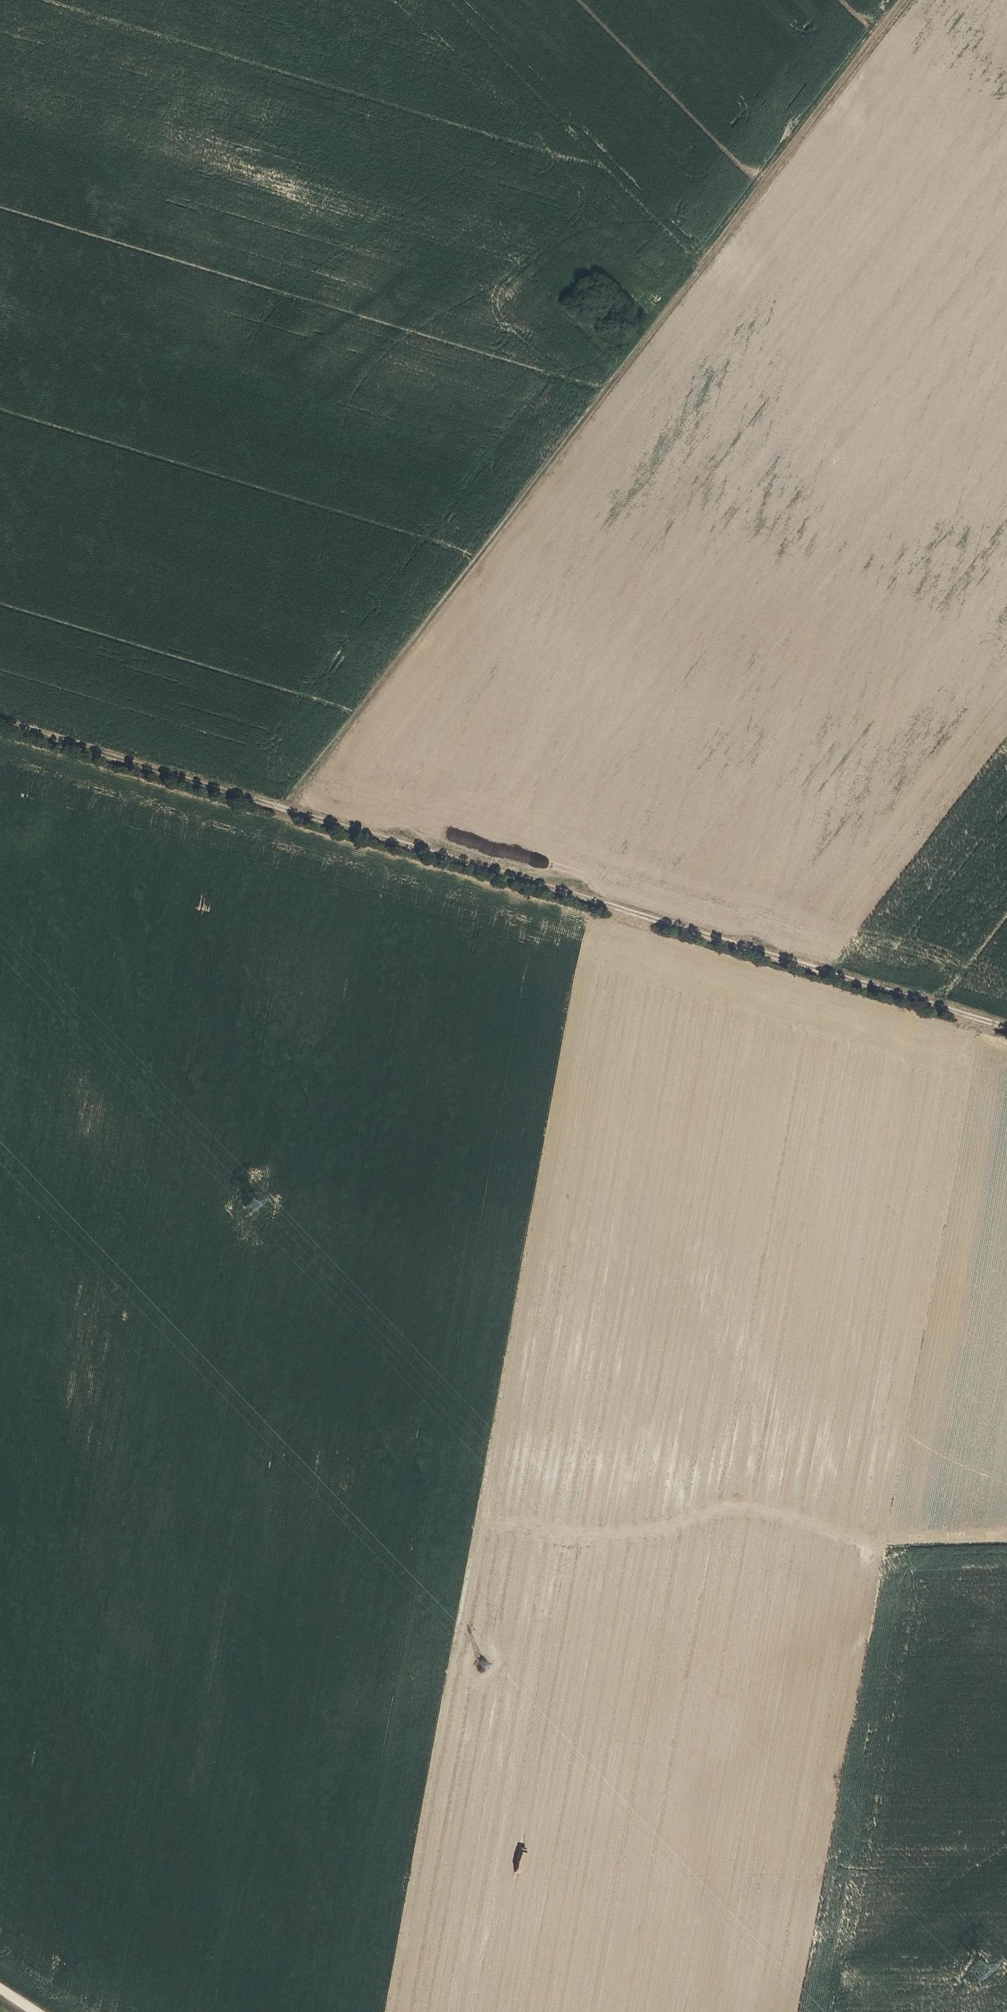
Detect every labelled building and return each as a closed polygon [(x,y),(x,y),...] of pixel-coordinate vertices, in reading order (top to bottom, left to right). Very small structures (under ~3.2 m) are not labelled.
[(255,1197),(243,1207),(248,1214),(261,1204),(255,1197)]
